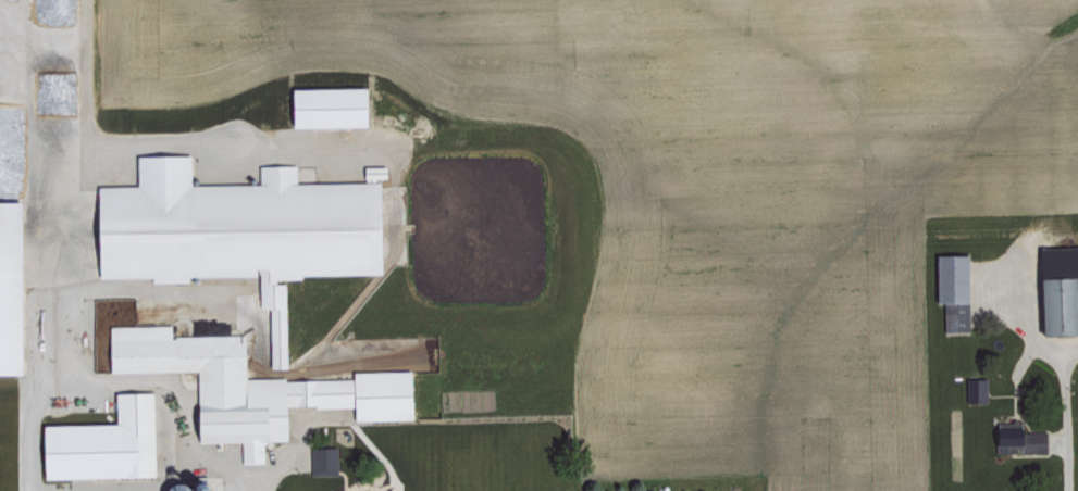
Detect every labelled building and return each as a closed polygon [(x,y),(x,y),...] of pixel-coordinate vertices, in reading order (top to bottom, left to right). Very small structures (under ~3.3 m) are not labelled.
[(283,87),(284,125),(362,124),(361,85),(283,87)] [(90,279),(192,277),(192,274),(254,273),(254,306),(265,306),(266,366),(284,366),(282,275),(374,273),(372,180),(293,182),(292,162),(255,163),(255,181),(185,183),(184,152),(131,153),(132,183),(88,184),(90,279)] [(16,199),(0,199),(0,372),(15,372),(16,199)] [(932,253),(933,301),(941,301),(941,330),(966,330),(965,252),(932,253)] [(406,368),(348,370),(347,375),(241,379),(241,376),(240,332),(168,335),(167,323),(104,325),(106,371),(192,368),(193,394),(202,397),(199,408),(186,408),(187,436),(206,441),(238,439),(239,462),(262,461),(261,439),(282,438),(281,406),(348,404),(349,419),(407,417),(406,368)] [(964,401),(984,400),(983,376),(963,377),(964,401)] [(34,422),(35,476),(153,475),(153,390),(110,391),(110,422),(34,422)] [(1043,452),(1043,428),(991,428),(991,453),(1043,452)] [(307,446),(308,473),(334,473),(333,445),(307,446)]
